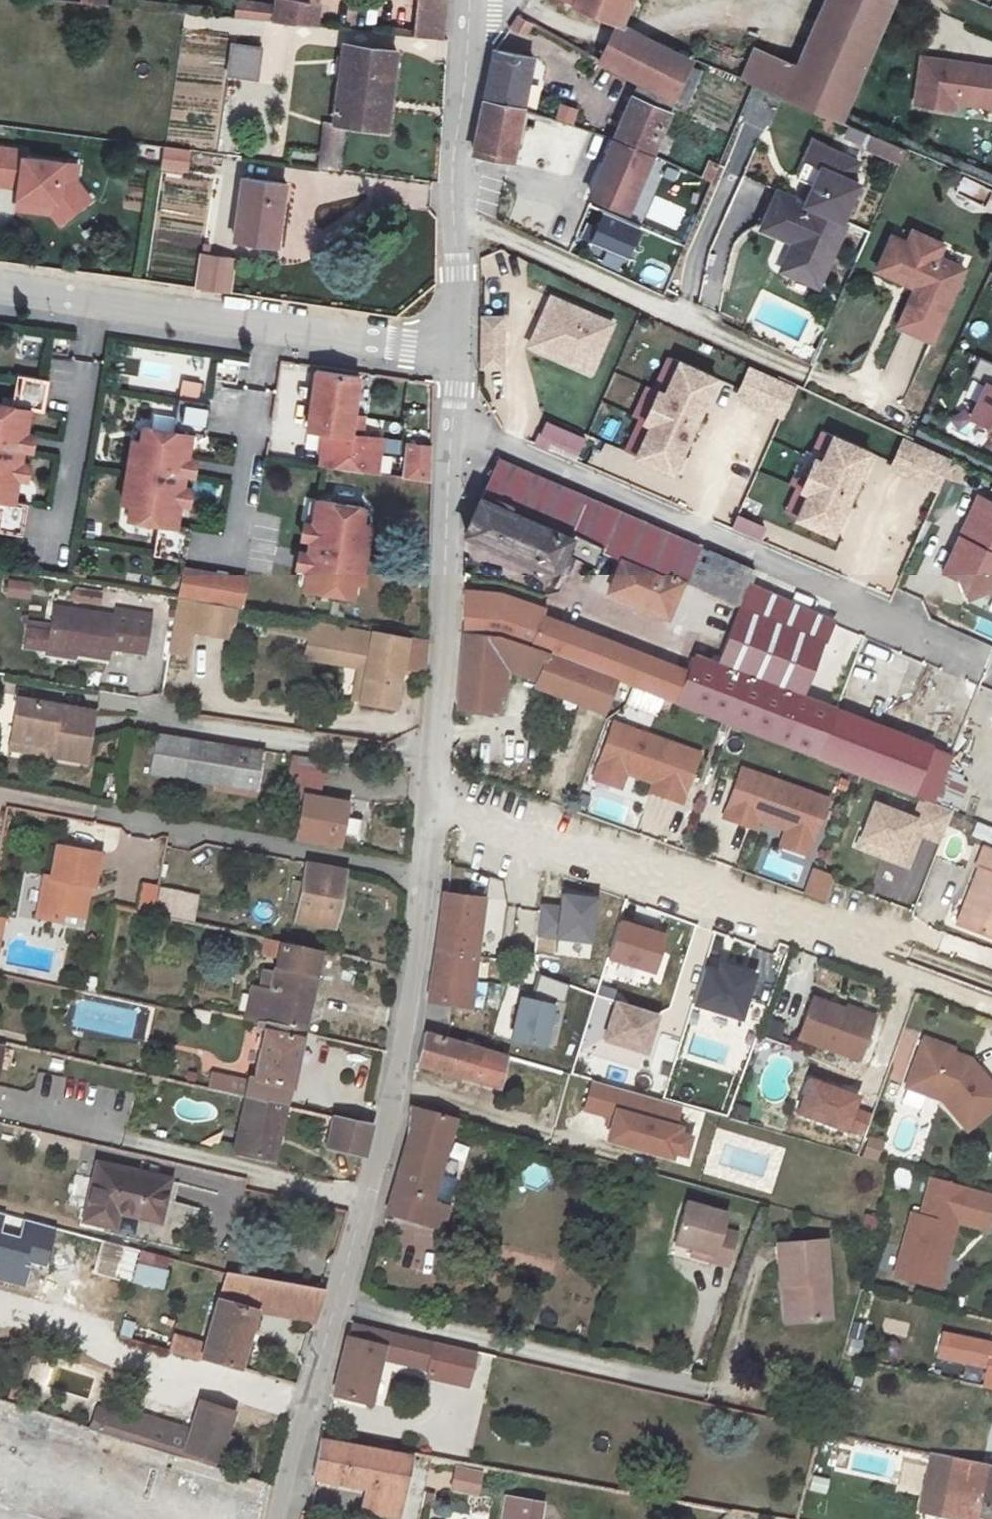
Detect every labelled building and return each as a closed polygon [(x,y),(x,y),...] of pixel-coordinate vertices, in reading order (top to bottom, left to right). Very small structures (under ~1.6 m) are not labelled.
[(69,9),(84,10),(85,0),(70,0),(69,9)] [(258,7),(255,25),(293,28),(297,0),(259,0),(258,7)] [(389,37),(419,40),(423,0),(392,0),(389,37)] [(620,24),(624,25),(635,0),(560,0),(620,24)] [(785,97),(842,121),(896,0),(827,0),(785,97)] [(258,7),(216,3),(213,21),(255,25),(258,7)] [(534,26),(520,18),(511,31),(528,37),(534,26)] [(620,24),(601,62),(641,80),(679,98),(695,62),(624,25),(620,24)] [(243,50),(214,46),(209,78),(239,82),(243,50)] [(339,49),(324,50),(316,123),(325,124),(366,129),(374,54),(339,49)] [(526,110),(535,58),(497,51),(486,103),(525,110),(526,110)] [(926,54),(918,100),(939,104),(940,97),(960,100),(991,106),(991,65),(926,54)] [(679,98),(641,80),(616,137),(655,154),(679,98)] [(960,100),(940,97),(939,104),(958,108),(960,100)] [(517,159),(526,110),(525,110),(486,103),(476,155),(517,159)] [(576,122),(578,106),(559,104),(557,120),(576,122)] [(575,177),(585,126),(528,114),(518,165),(575,177)] [(316,123),(294,120),(292,133),(314,136),(310,170),(319,171),(325,124),(316,123)] [(867,132),(853,126),(848,138),(862,144),(867,132)] [(314,136),(292,133),(288,167),(310,170),(314,136)] [(876,136),(871,147),(904,161),(909,150),(876,136)] [(629,211),(655,154),(616,137),(592,195),(629,211)] [(810,183),(802,200),(807,203),(824,167),(815,164),(824,145),(815,141),(798,177),(810,183)] [(188,173),(191,148),(163,145),(160,169),(188,173)] [(824,167),(807,203),(844,220),(861,184),(853,180),(861,162),(824,145),(815,164),(824,167)] [(81,217),(86,156),(0,148),(0,185),(18,187),(16,212),(81,217)] [(964,176),(956,190),(981,204),(989,190),(964,176)] [(267,186),(225,181),(218,243),(260,248),(267,186)] [(780,190),(768,218),(800,232),(795,242),(783,269),(819,285),(848,222),(844,220),(807,203),(802,200),(780,190)] [(628,269),(640,227),(586,212),(574,253),(628,269)] [(763,227),(795,242),(800,232),(768,218),(763,227)] [(908,242),(893,235),(878,269),(892,275),(890,281),(914,292),(916,286),(921,288),(904,327),(932,339),(965,268),(939,255),(945,243),(914,230),(908,242)] [(189,259),(185,293),(216,297),(221,263),(196,260),(189,259)] [(650,261),(643,282),(660,288),(667,268),(650,261)] [(892,275),(878,269),(873,280),(910,296),(897,323),(904,327),(921,288),(916,286),(914,292),(890,281),(892,275)] [(547,291),(523,350),(593,378),(617,319),(547,291)] [(653,422),(639,454),(675,470),(716,375),(681,359),(667,391),(660,389),(646,420),(653,422)] [(750,366),(738,394),(752,400),(764,373),(750,366)] [(966,419),(991,431),(991,366),(966,419)] [(363,378),(318,371),(308,430),(348,435),(353,436),(353,435),(363,378)] [(764,373),(752,400),(782,413),(794,386),(764,373)] [(21,535),(27,504),(13,501),(18,477),(26,479),(29,464),(20,462),(23,448),(31,450),(35,435),(26,433),(30,409),(44,412),(49,380),(18,375),(12,406),(0,403),(0,531),(21,535)] [(175,392),(200,395),(202,381),(177,379),(175,392)] [(155,526),(149,557),(181,563),(186,531),(173,529),(178,505),(186,507),(189,491),(180,490),(183,476),(192,478),(194,462),(186,461),(190,437),(203,439),(209,408),(178,402),(172,434),(142,428),(139,442),(131,441),(120,504),(128,506),(125,520),(155,526)] [(617,444),(628,424),(609,414),(598,433),(617,444)] [(536,444),(580,458),(587,435),(543,420),(536,444)] [(353,436),(348,435),(345,455),(360,458),(363,437),(353,435),(353,436)] [(810,492),(799,517),(836,533),(871,452),(835,435),(824,461),(817,458),(803,488),(810,492)] [(892,469),(906,475),(919,446),(905,440),(892,469)] [(401,479),(430,481),(433,443),(404,441),(401,479)] [(906,475),(939,489),(952,460),(919,446),(906,475)] [(467,533),(468,533),(559,573),(575,537),(586,542),(621,558),(606,593),(664,619),(679,582),(738,608),(723,644),(802,677),(805,669),(827,678),(843,642),(821,632),(833,604),(499,461),(467,533)] [(978,494),(960,536),(964,538),(960,549),(955,547),(944,573),(958,579),(966,599),(985,591),(991,594),(991,501),(978,494)] [(306,569),(303,593),(351,600),(353,585),(362,587),(371,524),(362,523),(364,508),(316,501),(313,525),(304,524),(302,539),(310,540),(308,554),(300,553),(297,568),(306,569)] [(761,539),(766,522),(736,515),(732,531),(761,539)] [(570,577),(586,542),(575,537),(559,573),(570,577)] [(239,580),(179,571),(174,598),(194,602),(219,606),(233,608),(239,580)] [(8,578),(5,596),(29,600),(33,583),(8,578)] [(499,637),(501,594),(466,591),(464,632),(489,635),(499,637)] [(524,645),(532,648),(543,618),(545,611),(501,594),(499,637),(509,639),(524,645)] [(219,606),(194,602),(189,631),(214,635),(219,606)] [(821,632),(843,642),(854,614),(833,604),(821,632)] [(233,608),(219,606),(214,635),(228,638),(233,608)] [(115,618),(52,608),(49,624),(47,633),(44,651),(72,655),(108,660),(109,650),(144,656),(150,621),(115,614),(115,618)] [(115,614),(150,621),(151,615),(116,609),(115,614)] [(577,631),(543,618),(532,648),(548,654),(565,661),(577,631)] [(49,624),(25,620),(24,629),(47,633),(49,624)] [(326,626),(308,623),(303,658),(356,667),(346,658),(322,654),(326,626)] [(406,637),(406,639),(326,626),(322,654),(346,658),(356,667),(363,668),(358,701),(358,702),(395,710),(403,673),(404,667),(414,669),(413,671),(428,674),(431,640),(406,637)] [(44,651),(47,633),(24,629),(21,649),(42,652),(44,651)] [(611,644),(577,631),(565,661),(600,674),(611,644)] [(494,715),(499,655),(508,662),(518,666),(519,655),(526,658),(518,679),(535,686),(548,654),(532,648),(524,645),(509,639),(499,637),(489,635),(464,632),(457,712),(494,715)] [(650,659),(611,644),(600,674),(614,680),(638,689),(650,659)] [(723,644),(714,665),(793,696),(802,677),(723,644)] [(72,655),(44,651),(42,652),(40,663),(69,668),(72,655)] [(548,654),(535,686),(587,706),(591,696),(600,674),(565,661),(548,654)] [(714,665),(693,657),(687,673),(675,704),(730,726),(908,794),(926,747),(816,705),(793,696),(714,665)] [(687,673),(650,659),(638,689),(675,704),(687,673)] [(363,668),(356,667),(350,699),(358,701),(363,668)] [(793,696),(816,705),(827,678),(805,669),(802,677),(793,696)] [(600,674),(591,696),(605,701),(614,680),(600,674)] [(591,696),(587,706),(601,712),(605,701),(591,696)] [(95,713),(18,699),(10,741),(51,748),(49,756),(86,763),(95,713)] [(683,802),(699,754),(613,724),(597,769),(624,779),(626,772),(655,782),(652,791),(683,802)] [(267,748),(158,732),(151,772),(259,791),(267,748)] [(9,749),(49,756),(51,748),(10,741),(9,749)] [(926,747),(908,794),(931,803),(949,756),(926,747)] [(330,758),(296,753),(289,790),(304,793),(323,797),(330,758)] [(828,798),(742,768),(725,816),(756,827),(760,817),(788,827),(786,834),(812,843),(828,798)] [(597,769),(594,779),(621,788),(624,779),(597,769)] [(323,797),(304,793),(297,834),(340,843),(342,829),(359,833),(363,817),(345,814),(348,801),(323,797)] [(856,850),(909,867),(926,815),(873,797),(856,850)] [(786,834),(782,843),(809,853),(812,843),(786,834)] [(101,853),(60,846),(53,877),(47,876),(40,916),(64,921),(65,913),(79,916),(86,884),(93,885),(96,885),(101,853)] [(983,849),(975,870),(978,871),(965,903),(967,904),(957,928),(991,941),(991,853),(983,849)] [(343,871),(303,863),(291,919),(331,927),(343,871)] [(813,865),(803,893),(826,902),(837,874),(813,865)] [(161,883),(144,880),(139,908),(155,911),(161,883)] [(88,917),(93,885),(86,884),(79,916),(88,917)] [(201,893),(162,885),(157,912),(196,920),(201,893)] [(443,894),(426,1001),(466,1008),(483,901),(443,894)] [(967,904),(965,903),(955,927),(957,928),(967,904)] [(608,955),(658,973),(672,933),(621,915),(608,955)] [(302,1033),(315,959),(324,960),(326,948),(317,946),(317,950),(280,942),(274,967),(262,965),(258,987),(250,986),(244,1020),(258,1023),(302,1033)] [(618,959),(612,974),(653,991),(659,975),(618,959)] [(529,997),(556,1004),(559,991),(533,985),(529,997)] [(648,1068),(660,1006),(594,994),(592,1009),(610,1012),(601,1059),(648,1068)] [(556,1004),(529,997),(517,1039),(543,1047),(556,1004)] [(816,997),(802,1038),(862,1059),(876,1019),(816,997)] [(194,1008),(190,1023),(205,1026),(209,1011),(194,1008)] [(292,1088),(302,1033),(258,1023),(257,1029),(265,1031),(254,1078),(248,1078),(247,1083),(210,1075),(207,1090),(245,1098),(284,1107),(292,1088)] [(507,1058),(423,1034),(417,1064),(499,1088),(507,1058)] [(902,1094),(989,1122),(991,1112),(991,1062),(920,1039),(902,1094)] [(714,1105),(717,1076),(694,1073),(696,1058),(673,1055),(668,1099),(714,1105)] [(591,1080),(583,1110),(612,1117),(606,1141),(690,1161),(698,1128),(678,1123),(683,1102),(591,1080)] [(284,1107),(245,1098),(234,1152),(272,1160),(282,1114),(284,1107)] [(430,1104),(412,1099),(410,1107),(429,1112),(430,1104)] [(331,1117),(284,1107),(282,1114),(328,1125),(331,1117)] [(453,1119),(429,1112),(410,1107),(408,1124),(406,1139),(386,1212),(441,1228),(447,1205),(431,1201),(453,1119)] [(369,1125),(331,1117),(328,1125),(323,1146),(362,1155),(369,1125)] [(869,1135),(863,1156),(878,1160),(883,1139),(869,1135)] [(724,1144),(719,1165),(764,1176),(769,1155),(724,1144)] [(167,1177),(95,1161),(81,1220),(109,1226),(112,1210),(156,1220),(167,1177)] [(896,1165),(893,1185),(910,1188),(914,1169),(896,1165)] [(896,1274),(933,1286),(942,1256),(947,1258),(957,1222),(959,1216),(964,1217),(962,1223),(989,1232),(991,1223),(991,1194),(934,1178),(922,1217),(913,1214),(896,1274)] [(673,1239),(693,1245),(713,1251),(710,1258),(728,1264),(736,1231),(721,1227),(726,1211),(686,1200),(673,1239)] [(780,1283),(782,1283),(791,1283),(794,1321),(831,1319),(825,1239),(777,1243),(780,1283)] [(690,1253),(710,1258),(713,1251),(693,1245),(690,1253)] [(142,1249),(134,1279),(162,1286),(170,1256),(142,1249)] [(325,1286),(224,1271),(204,1341),(168,1330),(163,1348),(201,1359),(201,1357),(238,1367),(256,1306),(315,1319),(325,1286)] [(784,1321),(794,1321),(791,1283),(782,1283),(784,1321)] [(123,1318),(119,1336),(131,1339),(135,1321),(123,1318)] [(347,1337),(333,1393),(371,1402),(382,1356),(389,1330),(353,1322),(349,1337),(347,1337)] [(389,1330),(382,1356),(431,1367),(437,1341),(389,1330)] [(431,1367),(429,1375),(478,1386),(485,1352),(437,1341),(431,1367)] [(981,1387),(991,1390),(991,1346),(981,1387)] [(206,1377),(196,1407),(188,1431),(181,1454),(215,1465),(241,1388),(206,1377)] [(0,1398),(0,1506),(44,1518),(262,1518),(268,1482),(215,1465),(181,1454),(117,1435),(90,1426),(0,1398)] [(95,1407),(90,1426),(117,1435),(124,1416),(95,1407)] [(181,1454),(188,1431),(149,1416),(147,1424),(124,1416),(117,1435),(181,1454)] [(385,1518),(402,1518),(416,1461),(321,1439),(311,1477),(368,1492),(364,1513),(385,1518)] [(949,1456),(941,1507),(978,1514),(978,1518),(991,1518),(991,1465),(949,1456)] [(456,1464),(451,1487),(479,1493),(484,1470),(456,1464)] [(441,1499),(431,1497),(427,1511),(438,1513),(441,1499)] [(509,1501),(506,1518),(542,1518),(545,1507),(509,1501)] [(0,1506),(0,1518),(44,1518),(0,1506)] [(941,1507),(939,1518),(945,1518),(978,1518),(978,1514),(941,1507)]
